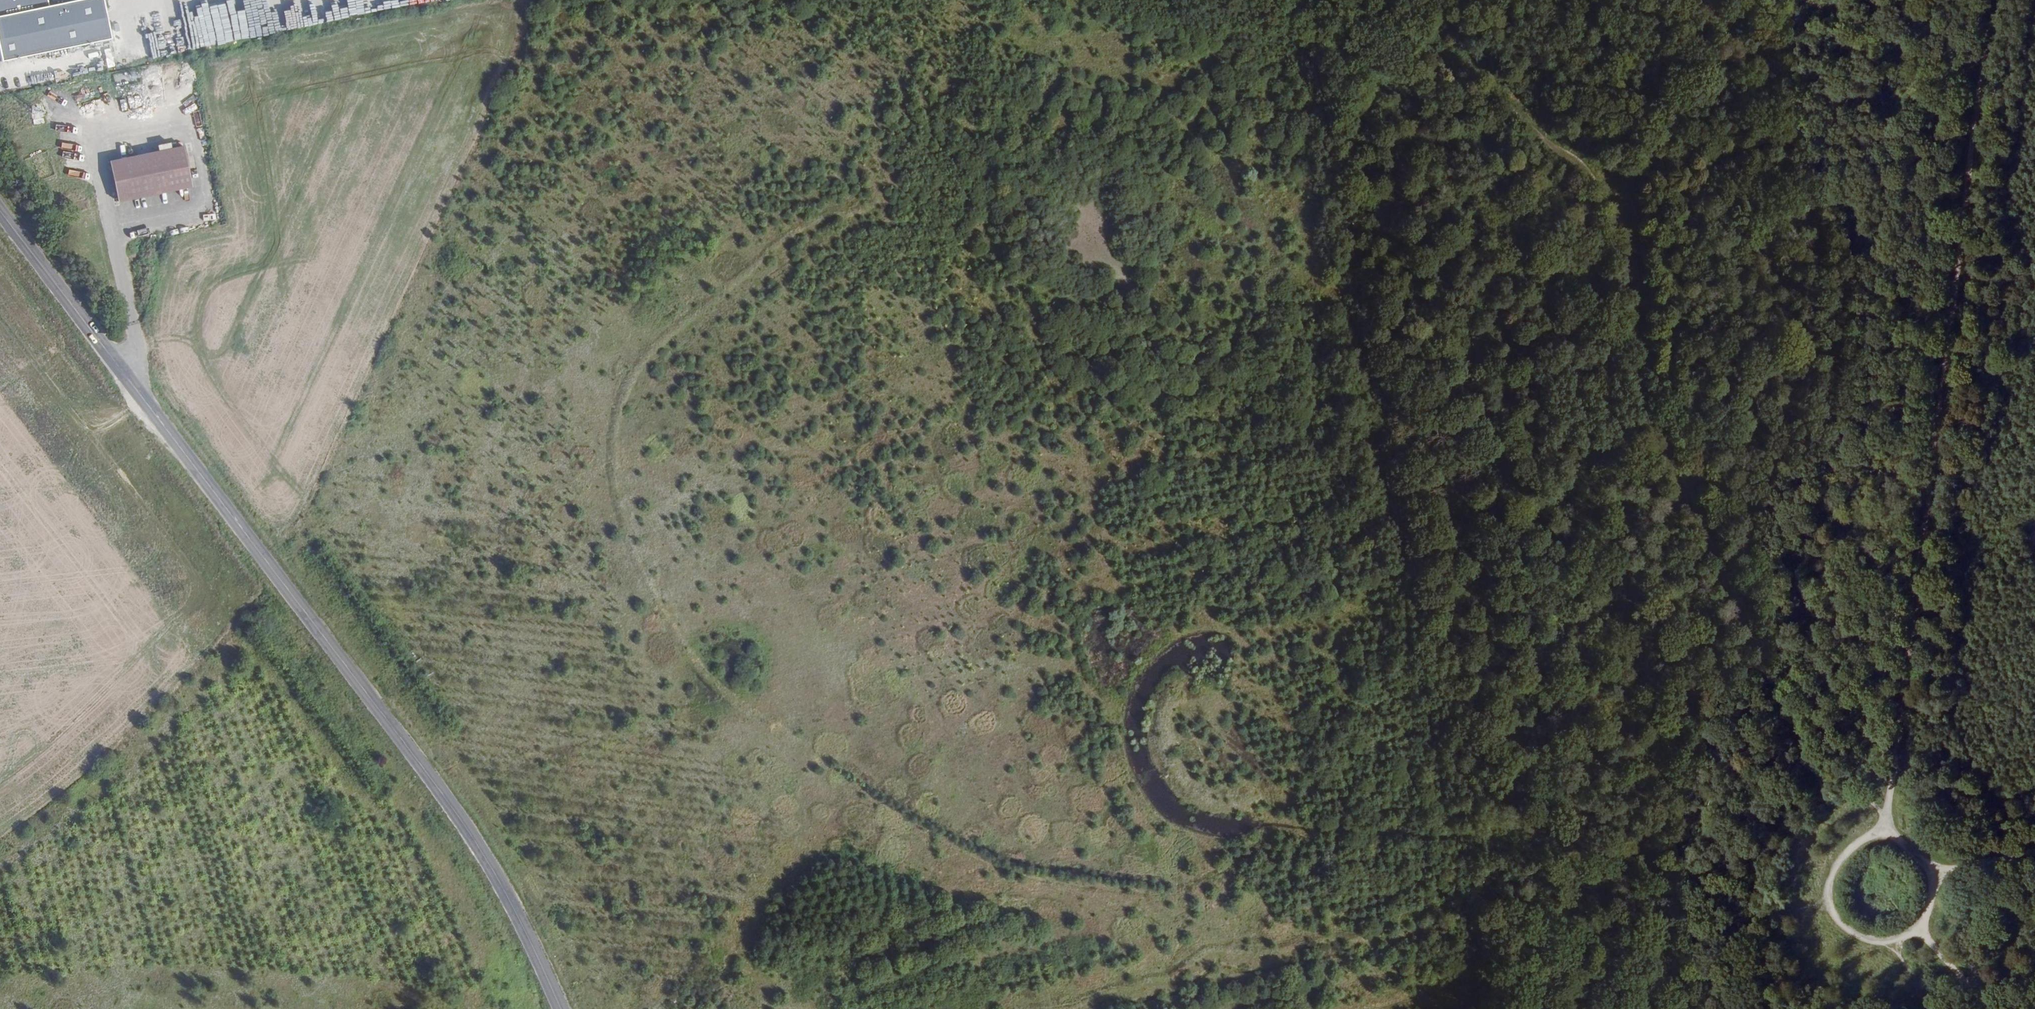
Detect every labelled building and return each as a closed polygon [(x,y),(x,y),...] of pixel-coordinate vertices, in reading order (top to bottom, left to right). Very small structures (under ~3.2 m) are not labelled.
[(109,43),(100,0),(96,0),(47,10),(45,0),(0,0),(0,65),(109,43)] [(190,187),(183,149),(111,163),(119,202),(190,187)] [(68,168),(66,172),(80,177),(82,173),(68,168)]
